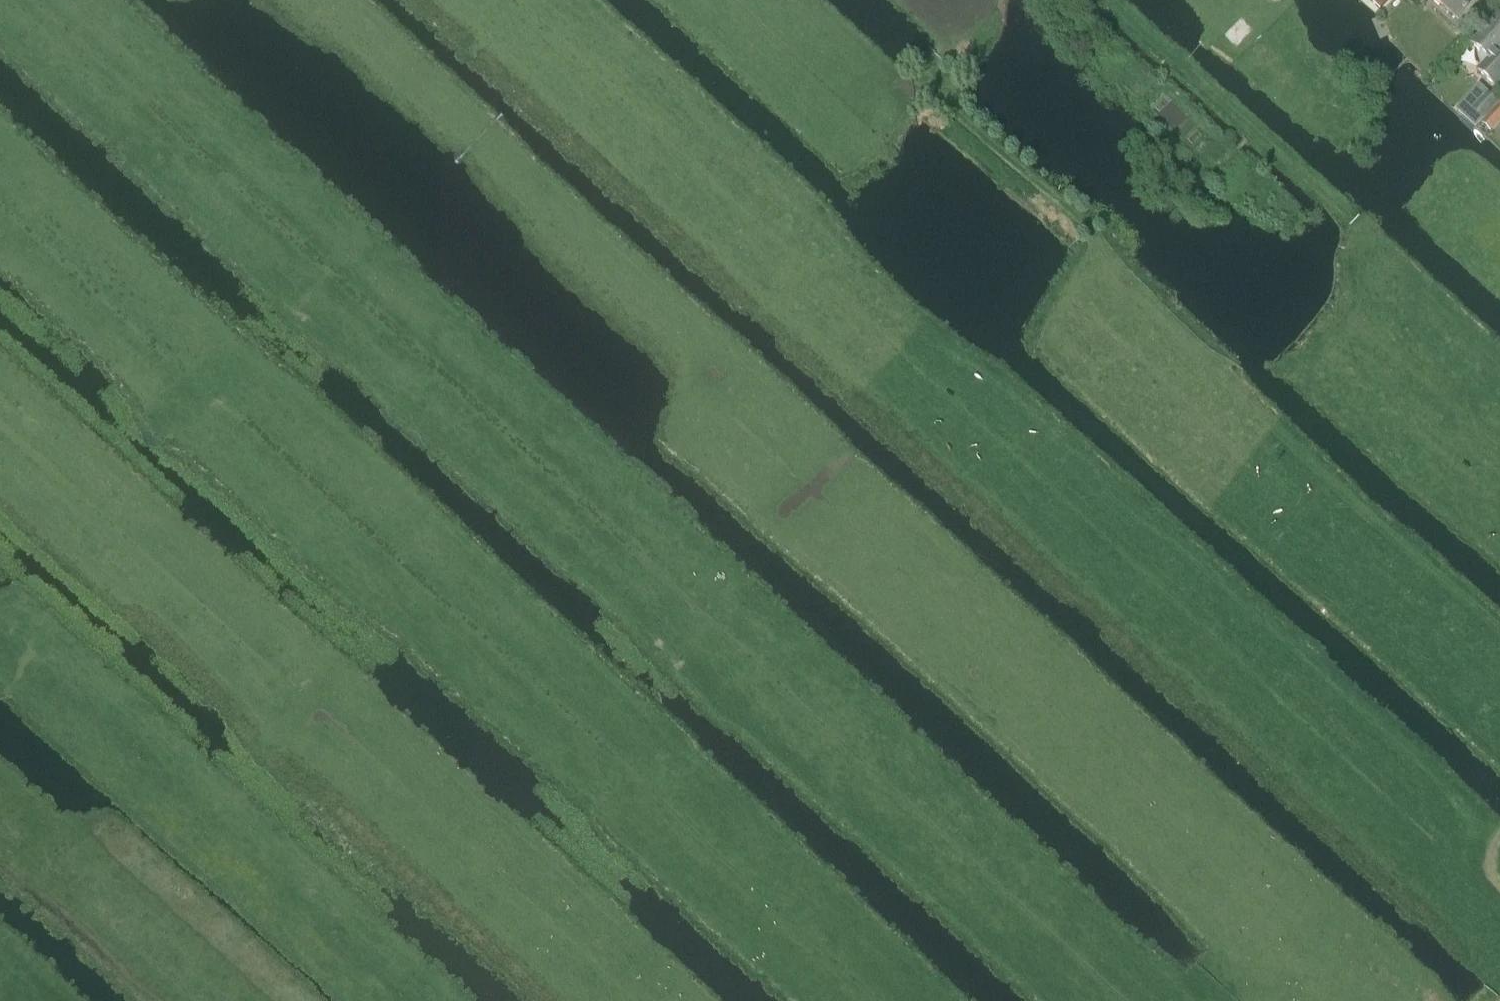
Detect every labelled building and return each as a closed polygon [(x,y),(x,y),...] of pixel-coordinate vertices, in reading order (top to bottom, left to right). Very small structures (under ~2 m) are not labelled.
[(1475,0),(1437,0),(1458,19),(1475,0)] [(1482,52),(1482,70),(1486,73),(1484,74),(1497,86),(1499,83),(1499,53),(1499,52),(1499,16),(1499,15),(1479,37),(1472,44),(1482,52)] [(1458,107),(1455,110),(1474,127),(1477,124),(1482,119),(1483,120),(1498,104),(1487,92),(1479,85),(1458,107)]
